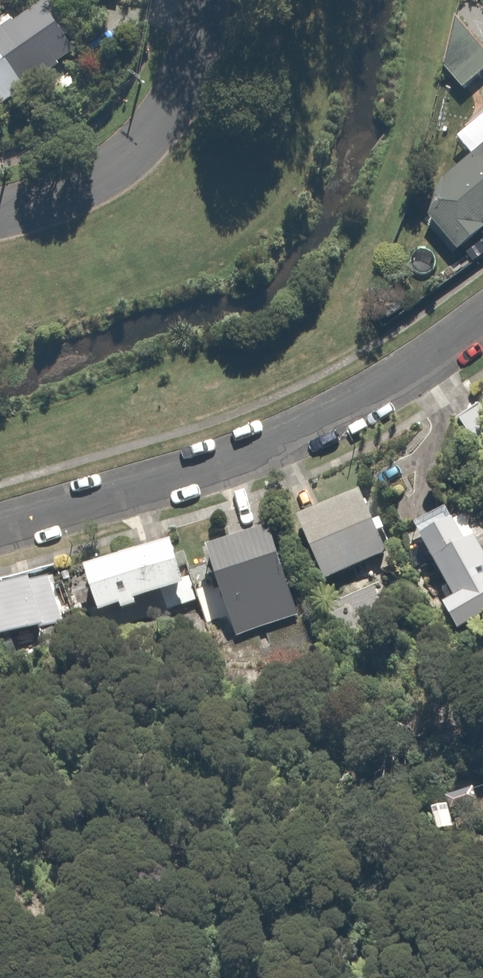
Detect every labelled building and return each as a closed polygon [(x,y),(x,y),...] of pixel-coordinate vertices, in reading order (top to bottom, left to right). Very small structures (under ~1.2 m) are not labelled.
[(49,0),(27,0),(0,23),(0,110),(86,37),(49,0)] [(454,20),(444,67),(460,87),(482,62),(482,54),(454,20)] [(412,196),(452,244),(482,218),(482,137),(412,196)] [(363,488),(296,516),(324,581),(391,553),(363,488)] [(409,527),(451,594),(438,602),(458,633),(482,617),(482,531),(461,497),(409,527)] [(273,527),(205,551),(236,639),(304,615),(273,527)] [(174,538),(82,566),(96,611),(188,583),(174,538)] [(0,581),(0,642),(63,623),(47,567),(0,581)]
